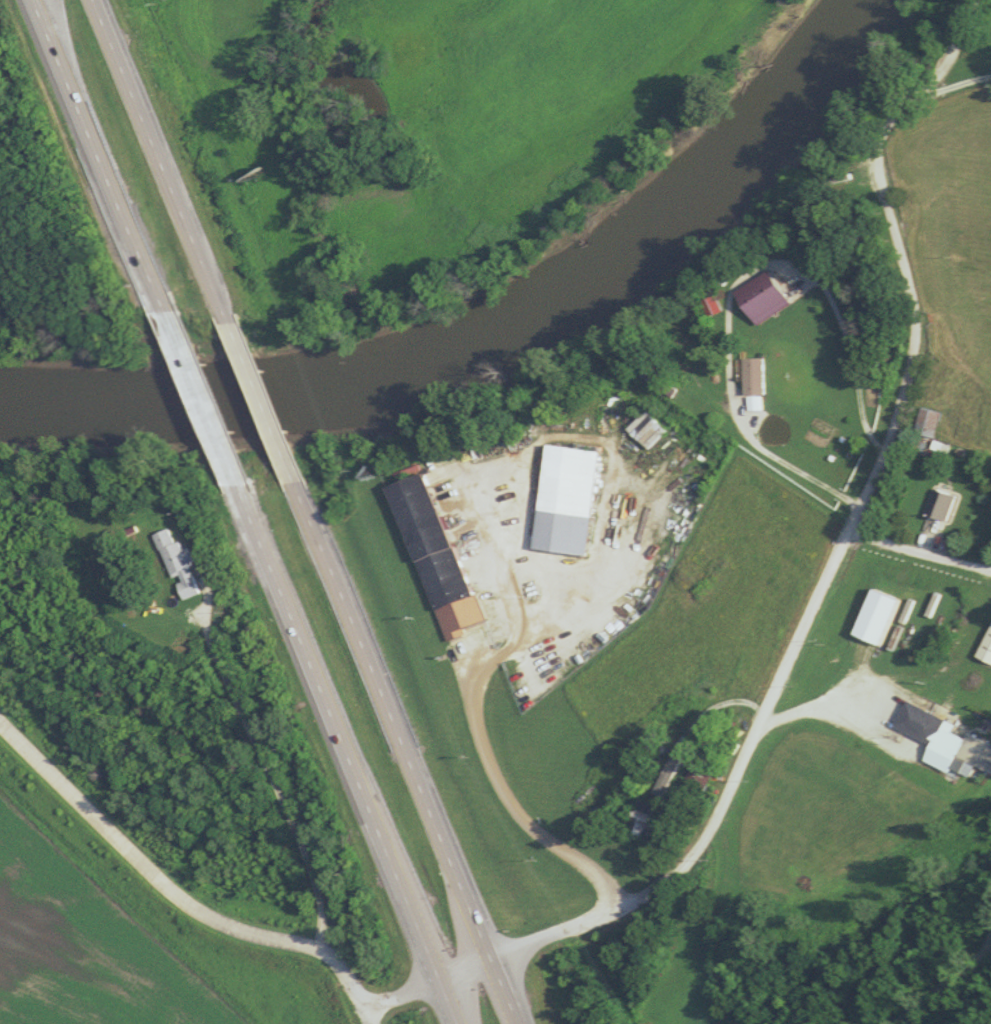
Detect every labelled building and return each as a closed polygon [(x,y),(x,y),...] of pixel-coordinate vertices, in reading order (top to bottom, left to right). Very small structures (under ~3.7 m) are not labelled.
[(734,293),(754,327),(789,307),(769,272),(734,293)] [(742,396),(761,396),(761,360),(742,360),(742,396)] [(931,439),(937,413),(917,409),(912,435),(931,439)] [(537,513),(590,520),(598,454),(546,447),(537,513)] [(443,644),(464,636),(462,631),(480,624),(427,476),(388,489),(443,644)] [(952,498),(930,490),(921,517),(942,524),(952,498)] [(180,541),(161,549),(181,602),(201,594),(180,541)] [(876,648),(896,602),(870,591),(850,636),(876,648)] [(990,668),(990,624),(989,623),(972,659),(990,668)] [(930,748),(941,721),(902,704),(891,731),(930,748)] [(962,736),(945,771),(963,780),(970,765),(990,776),(990,750),(962,736)] [(682,785),(704,792),(712,765),(690,758),(682,785)] [(622,830),(644,840),(657,810),(635,801),(622,830)]
